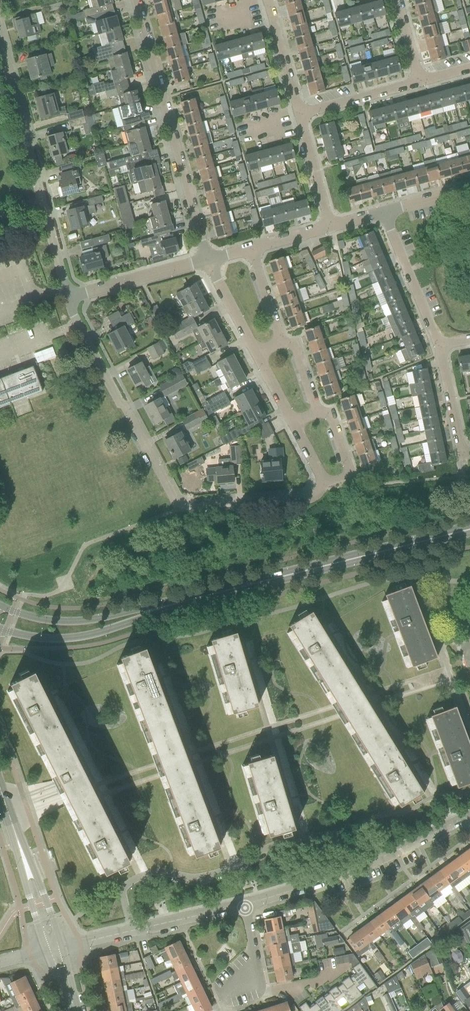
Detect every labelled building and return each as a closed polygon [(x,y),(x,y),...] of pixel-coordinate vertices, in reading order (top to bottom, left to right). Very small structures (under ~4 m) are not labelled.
[(112,3),(111,0),(89,0),(92,9),(82,11),(83,13),(70,16),(68,6),(73,5),(73,2),(67,4),(68,5),(63,6),(67,23),(85,19),(85,18),(103,13),(101,6),(112,3)] [(175,11),(172,0),(171,0),(154,5),(157,16),(175,11)] [(41,11),(62,6),(60,1),(40,5),(41,11)] [(289,16),(303,13),(300,1),(286,5),(289,16)] [(373,18),(385,15),(381,1),(369,4),(373,18)] [(419,17),(437,12),(434,1),(416,6),(419,17)] [(362,21),(373,18),(369,4),(358,7),(362,21)] [(330,13),(331,12),(329,5),(323,7),(325,14),(326,14),(327,19),(332,17),(330,13)] [(350,25),(362,21),(358,7),(346,10),(350,25)] [(103,13),(93,15),(98,34),(119,28),(116,17),(115,17),(113,10),(103,13)] [(338,28),(350,25),(346,10),(334,14),(338,28)] [(160,27),(173,24),(179,22),(175,11),(157,16),(160,27)] [(432,14),(437,13),(437,12),(419,17),(422,29),(440,24),(440,23),(435,25),(432,14)] [(292,28),(306,24),(303,13),(289,16),(292,28)] [(20,39),(40,33),(35,14),(12,20),(15,31),(17,30),(20,39)] [(461,30),(467,29),(464,17),(458,19),(461,30)] [(163,39),(177,35),(173,24),(160,27),(163,39)] [(295,39),(309,35),(306,24),(292,28),(295,39)] [(438,36),(443,35),(440,24),(422,29),(425,40),(438,36)] [(98,34),(97,34),(98,36),(99,36),(102,47),(99,48),(101,53),(106,52),(104,45),(122,40),(119,28),(98,34)] [(333,41),(338,39),(335,28),(330,29),(333,41)] [(180,46),(187,44),(184,33),(177,35),(163,39),(166,50),(180,46)] [(253,51),(265,48),(261,34),(249,37),(253,51)] [(298,50),(312,46),(309,35),(295,39),(298,50)] [(428,51),(442,47),(438,36),(425,40),(428,51)] [(249,37),(237,40),(241,54),(242,60),(248,58),(246,53),(253,51),(249,37)] [(336,52),(342,51),(338,39),(333,41),(336,52)] [(229,58),(241,54),(237,40),(225,43),(229,58)] [(218,61),(229,58),(225,43),(214,47),(218,61)] [(301,62),(319,57),(316,45),(312,46),(298,50),(301,62)] [(169,61),(183,57),(180,46),(166,50),(169,61)] [(431,62),(445,59),(442,47),(428,51),(431,62)] [(338,60),(344,58),(342,51),(336,52),(330,54),(331,57),(337,56),(338,60)] [(106,52),(101,53),(103,61),(107,59),(110,70),(129,65),(127,59),(129,58),(128,53),(126,54),(108,59),(106,52)] [(400,72),(397,57),(396,53),(384,57),(389,75),(400,72)] [(33,65),(27,67),(31,80),(39,78),(40,80),(47,79),(46,76),(50,75),(48,67),(54,66),(51,54),(41,56),(31,59),(33,65)] [(172,73),(186,69),(183,57),(169,61),(172,73)] [(315,58),(320,57),(319,57),(301,62),(304,73),(318,69),(315,58)] [(377,78),(389,75),(384,57),(383,57),(384,61),(373,64),(377,78)] [(212,71),(218,70),(215,61),(209,62),(212,71)] [(258,72),(266,70),(264,63),(256,66),(258,72)] [(365,81),(377,78),(373,64),(361,67),(365,81)] [(119,81),(132,77),(129,65),(110,70),(113,83),(104,86),(103,82),(91,85),(91,86),(86,88),(88,96),(99,93),(116,89),(115,83),(119,82),(119,81)] [(251,74),(258,72),(256,66),(249,68),(251,74)] [(354,84),(365,81),(361,67),(350,70),(354,84)] [(175,84),(189,80),(186,69),(172,73),(175,84)] [(307,84),(321,80),(318,69),(304,73),(307,84)] [(242,76),(241,71),(241,70),(236,71),(233,72),(235,78),(242,76)] [(260,79),(272,76),(270,70),(266,72),(266,71),(258,74),(260,79)] [(228,80),(235,78),(233,72),(226,74),(228,80)] [(345,86),(350,84),(348,73),(342,75),(345,86)] [(324,92),(321,82),(321,80),(307,84),(311,95),(324,92)] [(461,87),(466,102),(469,101),(469,85),(461,87)] [(454,106),(466,102),(461,87),(450,90),(454,106)] [(101,100),(118,95),(116,89),(99,93),(101,100)] [(121,107),(139,102),(136,90),(118,95),(121,107)] [(268,108),(280,104),(276,90),(264,93),(268,108)] [(442,109),(454,106),(450,90),(438,93),(442,109)] [(256,111),(268,108),(264,93),(252,97),(256,111)] [(431,112),(442,109),(438,93),(426,96),(432,116),(431,112)] [(55,101),(57,101),(56,94),(36,99),(42,118),(65,112),(64,106),(57,108),(55,101)] [(420,119),(432,116),(426,96),(415,99),(420,119)] [(245,114),(256,111),(252,97),(241,100),(245,114)] [(409,122),(420,119),(415,99),(403,103),(409,122)] [(184,115),(197,111),(194,100),(181,103),(184,115)] [(233,117),(245,114),(241,100),(229,103),(233,117)] [(140,115),(143,114),(139,102),(121,107),(118,108),(123,126),(144,121),(142,121),(140,115)] [(224,116),(229,114),(226,103),(221,104),(224,116)] [(408,123),(409,122),(403,103),(392,106),(396,121),(397,125),(408,121),(408,123)] [(385,124),(396,121),(392,106),(380,109),(385,129),(386,129),(385,124)] [(375,132),(385,129),(380,109),(368,112),(371,122),(368,123),(371,134),(375,133),(375,132)] [(68,121),(83,117),(81,110),(66,114),(68,121)] [(187,126),(200,122),(197,111),(184,115),(187,126)] [(232,126),(230,119),(229,114),(224,116),(226,124),(218,126),(219,129),(227,127),(232,126)] [(365,122),(366,122),(363,114),(357,116),(359,124),(360,123),(361,127),(366,126),(365,122)] [(70,128),(85,124),(83,117),(68,121),(70,128)] [(144,128),(146,128),(144,121),(123,126),(128,145),(147,140),(144,128)] [(190,137),(203,134),(200,122),(187,126),(190,137)] [(336,134),(333,123),(333,122),(319,126),(322,138),(336,134)] [(436,136),(448,133),(445,125),(442,126),(442,129),(434,131),(436,136)] [(235,137),(234,133),(232,126),(227,127),(230,138),(235,137)] [(436,136),(434,131),(434,128),(423,131),(423,133),(425,139),(436,136)] [(207,145),(212,143),(209,132),(203,134),(190,137),(193,148),(207,145)] [(63,140),(67,139),(65,133),(47,138),(52,157),(67,153),(63,140)] [(414,142),(425,139),(423,133),(412,136),(414,142)] [(345,144),(339,146),(336,134),(322,138),(325,150),(345,144)] [(406,138),(400,140),(402,146),(414,142),(412,136),(406,138)] [(436,145),(442,143),(441,137),(429,140),(432,149),(433,149),(437,148),(436,145)] [(147,153),(151,151),(147,140),(128,145),(131,157),(108,163),(109,170),(126,166),(149,159),(147,153)] [(391,149),(402,146),(400,140),(389,143),(391,149)] [(426,150),(432,149),(429,140),(418,143),(420,149),(421,153),(424,153),(423,147),(425,147),(426,150)] [(376,153),(391,149),(389,143),(374,147),(376,153)] [(283,161),(295,158),(291,144),(279,147),(283,161)] [(328,162),(348,156),(345,144),(325,150),(328,162)] [(196,160),(210,156),(207,145),(193,148),(196,160)] [(271,164),(283,161),(279,147),(267,150),(271,164)] [(397,155),(405,153),(403,147),(395,149),(397,155)] [(396,155),(397,155),(395,149),(384,152),(386,158),(387,162),(397,159),(396,155)] [(259,168),(271,164),(267,150),(256,153),(259,168)] [(469,156),(468,151),(457,154),(462,173),(469,170),(469,156)] [(374,161),(386,158),(384,152),(373,156),(374,161)] [(248,171),(259,168),(256,153),(244,157),(248,171)] [(451,176),(462,173),(457,154),(446,157),(447,162),(451,176)] [(157,165),(160,164),(158,156),(149,159),(126,166),(130,184),(158,177),(160,176),(157,165)] [(199,171),(213,167),(210,156),(196,160),(199,171)] [(363,164),(374,161),(373,156),(362,159),(363,164)] [(447,162),(445,157),(435,160),(440,179),(451,176),(447,162)] [(428,182),(440,179),(435,160),(423,163),(428,182)] [(417,185),(428,182),(423,163),(425,169),(414,172),(417,185)] [(202,182),(216,179),(213,167),(199,171),(202,182)] [(402,175),(400,170),(389,173),(395,191),(406,188),(402,175)] [(76,185),(80,184),(77,171),(60,175),(62,181),(59,182),(63,196),(78,191),(76,185)] [(406,188),(417,185),(414,172),(402,175),(406,188)] [(383,194),(395,191),(389,173),(378,176),(383,194)] [(372,197),(383,194),(378,176),(367,179),(372,197)] [(140,194),(161,188),(158,177),(130,184),(131,185),(137,183),(140,194)] [(205,194),(219,190),(216,179),(202,182),(205,194)] [(361,200),(372,197),(367,179),(356,182),(361,200)] [(349,203),(361,200),(356,182),(355,182),(356,187),(346,190),(349,203)] [(123,186),(113,189),(117,207),(128,204),(123,186)] [(268,200),(275,198),(273,189),(266,191),(267,196),(268,200)] [(209,205),(222,201),(219,190),(205,194),(209,205)] [(88,206),(103,202),(101,196),(87,199),(88,206)] [(298,218),(310,214),(306,200),(294,203),(298,218)] [(212,216),(225,213),(222,201),(209,205),(212,216)] [(153,217),(167,213),(164,202),(150,205),(153,217)] [(287,221),(298,218),(294,203),(283,207),(287,221)] [(77,209),(67,212),(72,229),(82,227),(89,225),(86,215),(96,213),(94,208),(93,204),(88,206),(86,206),(77,209)] [(128,204),(117,207),(123,226),(134,223),(128,204)] [(275,224),(287,221),(283,207),(271,210),(275,224)] [(263,227),(275,224),(271,210),(259,213),(263,227)] [(172,224),(170,225),(167,213),(153,217),(153,218),(149,219),(154,237),(159,236),(159,235),(174,231),(172,224)] [(215,228),(228,224),(225,213),(212,216),(215,228)] [(218,239),(231,235),(228,224),(215,228),(218,239)] [(363,249),(377,243),(372,232),(359,237),(363,249)] [(108,235),(91,240),(93,247),(110,242),(108,235)] [(154,237),(140,241),(141,248),(146,246),(153,247),(155,246),(158,255),(156,256),(150,260),(151,265),(172,259),(170,254),(178,252),(178,251),(181,250),(179,243),(176,244),(175,239),(171,240),(170,240),(165,241),(161,242),(159,236),(154,237)] [(368,260),(382,254),(377,243),(363,249),(368,260)] [(100,258),(108,256),(105,246),(92,249),(93,255),(80,258),(83,273),(103,268),(100,258)] [(314,260),(326,254),(323,247),(311,253),(314,260)] [(307,262),(311,260),(306,250),(300,252),(302,258),(304,257),(305,259),(300,261),(301,264),(307,262)] [(368,260),(362,262),(364,267),(370,265),(373,271),(386,265),(382,254),(368,260)] [(273,273),(286,269),(291,267),(288,256),(282,258),(269,262),(273,273)] [(310,269),(315,267),(311,260),(307,262),(310,269)] [(377,282),(391,276),(386,265),(373,271),(377,282)] [(276,285),(290,280),(286,269),(273,273),(276,285)] [(317,284),(322,281),(319,274),(313,277),(317,284)] [(382,293),(396,287),(391,276),(377,282),(382,293)] [(280,296),(293,291),(290,280),(276,285),(280,296)] [(348,293),(353,292),(351,280),(345,281),(348,293)] [(320,290),(325,287),(322,281),(317,284),(320,290)] [(182,307),(201,297),(195,285),(175,295),(182,307)] [(386,304),(400,298),(396,287),(382,293),(386,304)] [(284,307),(302,301),(298,290),(293,292),(293,291),(280,296),(284,307)] [(193,317),(208,310),(201,297),(182,307),(188,318),(188,320),(193,317)] [(386,318),(405,310),(400,298),(386,304),(391,315),(386,317),(386,318)] [(296,303),(302,301),(284,307),(288,318),(300,314),(296,303)] [(157,321),(163,318),(156,305),(150,308),(157,321)] [(390,329),(410,321),(405,310),(386,318),(390,329)] [(134,323),(134,322),(129,313),(114,321),(119,330),(108,335),(117,353),(133,344),(125,327),(134,323)] [(291,329),(304,325),(300,314),(288,318),(291,329)] [(188,318),(172,327),(173,330),(175,334),(191,325),(196,323),(194,319),(193,317),(188,320),(188,318)] [(200,336),(196,339),(198,344),(220,333),(217,327),(214,321),(213,320),(205,325),(198,328),(196,329),(200,336)] [(400,338),(414,332),(410,321),(390,329),(395,340),(399,338),(400,338)] [(191,325),(175,334),(178,340),(195,331),(194,330),(196,329),(198,328),(196,323),(191,325)] [(308,342),(322,338),(318,327),(305,331),(308,342)] [(400,351),(419,343),(414,332),(400,338),(404,349),(400,350),(400,351)] [(209,354),(226,345),(220,333),(198,344),(201,349),(206,347),(209,354)] [(312,354),(326,349),(322,338),(308,342),(312,354)] [(162,351),(168,348),(164,340),(158,343),(146,349),(152,361),(164,354),(162,351)] [(405,362),(423,354),(419,343),(400,351),(405,362)] [(52,347),(34,354),(37,364),(56,357),(52,347)] [(316,365),(329,360),(326,349),(312,354),(316,365)] [(232,355),(218,363),(215,365),(218,370),(215,372),(219,378),(240,367),(237,362),(236,362),(232,355)] [(469,370),(469,355),(457,358),(460,372),(469,370)] [(194,369),(208,362),(205,356),(191,364),(194,369)] [(319,376),(340,369),(337,358),(329,360),(316,365),(319,376)] [(196,375),(211,367),(208,362),(194,369),(196,375)] [(131,369),(127,371),(135,386),(142,382),(145,388),(157,382),(149,366),(144,369),(141,363),(131,369)] [(42,392),(33,367),(12,374),(12,373),(0,377),(1,379),(0,379),(0,408),(42,392)] [(240,367),(219,378),(222,385),(225,384),(227,389),(231,387),(231,388),(245,380),(242,373),(243,373),(240,367)] [(333,372),(340,369),(319,376),(323,387),(336,383),(333,372)] [(414,384),(429,380),(426,369),(412,372),(414,384)] [(173,379),(158,387),(164,397),(186,384),(181,375),(180,376),(176,378),(173,379)] [(417,395),(431,392),(429,380),(414,384),(417,395)] [(327,398),(340,394),(336,383),(323,387),(327,398)] [(240,412),(257,403),(250,390),(233,399),(240,412)] [(206,401),(201,404),(204,409),(212,405),(227,397),(224,392),(206,401)] [(419,407),(434,404),(431,392),(417,395),(419,407)] [(344,411),(358,407),(363,405),(359,394),(354,396),(340,400),(344,411)] [(227,397),(212,405),(215,411),(230,403),(227,397)] [(165,409),(159,399),(146,406),(155,424),(163,420),(166,426),(175,421),(170,410),(169,409),(167,408),(165,409)] [(261,409),(257,403),(240,412),(247,426),(265,416),(264,415),(265,414),(262,409),(261,409)] [(421,419),(436,416),(434,404),(419,407),(421,419)] [(396,408),(395,408),(394,405),(388,406),(390,414),(397,413),(396,408)] [(347,423),(361,418),(358,407),(344,411),(347,423)] [(208,417),(204,409),(182,421),(186,430),(201,422),(203,425),(210,421),(208,417)] [(388,414),(387,410),(381,412),(382,415),(382,416),(383,420),(380,421),(381,424),(384,423),(390,422),(388,414)] [(424,431),(439,428),(436,416),(421,419),(424,431)] [(351,434),(365,429),(361,418),(347,423),(351,434)] [(273,434),(268,422),(256,428),(262,440),(273,434)] [(386,430),(392,429),(390,422),(384,423),(386,430)] [(426,443),(441,440),(439,428),(424,431),(426,443)] [(242,435),(239,430),(239,429),(236,430),(236,429),(219,438),(223,445),(239,437),(242,435)] [(371,439),(369,440),(365,429),(351,434),(355,445),(372,439),(371,439)] [(174,459),(190,450),(181,432),(172,437),(170,434),(166,436),(168,439),(165,441),(174,459)] [(217,468),(207,469),(208,480),(217,479),(217,483),(227,482),(227,485),(233,484),(231,464),(241,463),(240,453),(239,445),(239,437),(227,443),(229,447),(230,458),(229,458),(217,459),(218,468),(217,468)] [(371,451),(375,450),(372,439),(355,445),(358,456),(372,452),(371,451)] [(429,455),(444,451),(441,440),(426,443),(429,455)] [(280,466),(283,465),(281,449),(267,450),(269,461),(259,462),(260,478),(262,477),(262,481),(282,480),(280,466)] [(433,466),(446,463),(444,451),(429,455),(430,461),(417,464),(419,474),(434,471),(434,470),(433,466)] [(375,463),(372,453),(372,452),(358,456),(362,467),(375,463)] [(185,456),(177,460),(180,465),(188,461),(185,456)] [(187,471),(195,468),(192,462),(184,466),(187,471)] [(437,658),(423,621),(410,586),(406,588),(404,583),(395,586),(397,591),(384,596),(386,600),(381,602),(406,668),(411,666),(411,668),(415,666),(417,671),(426,667),(424,663),(437,658)] [(422,793),(409,771),(382,727),(368,706),(362,696),(311,612),(308,614),(305,610),(297,615),(299,619),(288,626),(291,630),(286,633),(331,707),(337,717),(393,806),(397,803),(399,807),(411,800),(413,804),(421,799),(419,795),(422,793)] [(245,710),(257,707),(235,633),(231,634),(230,629),(221,632),(222,637),(209,641),(211,645),(206,647),(215,678),(226,714),(231,713),(231,714),(236,713),(237,718),(246,715),(245,710)] [(458,639),(460,646),(463,646),(465,652),(469,651),(469,636),(458,639)] [(219,847),(210,823),(196,786),(188,765),(184,755),(145,649),(140,650),(139,646),(130,649),(132,654),(119,658),(121,663),(116,665),(123,684),(154,766),(158,775),(187,854),(192,853),(194,857),(206,852),(208,857),(217,854),(215,849),(219,847)] [(128,862),(56,718),(34,673),(30,675),(27,670),(19,674),(21,679),(9,685),(11,689),(7,691),(58,794),(98,872),(102,870),(104,874),(116,868),(118,873),(127,869),(125,864),(128,862)] [(443,766),(450,786),(455,784),(457,788),(469,784),(469,786),(469,746),(455,707),(443,711),(441,707),(432,710),(434,715),(430,716),(430,718),(426,719),(443,766)] [(290,830),(294,829),(272,756),(259,759),(258,755),(249,757),(250,762),(246,763),(246,765),(242,766),(262,834),(267,832),(268,837),(281,833),(282,838),(291,835),(290,830)] [(460,857),(469,870),(469,872),(469,850),(460,857)] [(469,870),(460,857),(450,864),(462,881),(469,875),(469,874),(469,872),(469,870)] [(454,887),(462,881),(450,864),(440,872),(449,884),(449,885),(451,887),(452,888),(454,887)] [(449,885),(449,884),(440,872),(430,879),(442,895),(439,892),(449,885)] [(432,903),(442,895),(430,879),(420,886),(432,903)] [(420,886),(410,894),(419,907),(423,912),(434,905),(432,903),(420,886)] [(454,887),(452,888),(451,887),(449,889),(454,896),(456,894),(457,895),(459,894),(454,887)] [(423,912),(419,907),(410,894),(400,901),(412,917),(414,916),(416,918),(423,912)] [(459,903),(463,900),(459,894),(457,895),(456,894),(454,896),(459,903)] [(412,917),(400,901),(390,908),(398,920),(399,921),(402,925),(409,919),(412,917)] [(285,910),(281,911),(283,917),(292,915),(291,908),(285,910)] [(399,921),(398,920),(390,908),(380,916),(389,929),(399,921)] [(311,924),(328,920),(320,909),(308,912),(311,924)] [(379,936),(389,929),(380,916),(370,923),(379,936)] [(419,923),(416,918),(414,916),(412,917),(409,919),(414,925),(417,923),(418,924),(419,923)] [(264,934),(281,930),(279,917),(265,920),(267,932),(264,933),(264,934)] [(462,923),(459,919),(458,917),(448,924),(449,927),(449,926),(452,930),(462,923)] [(312,933),(334,928),(328,920),(311,924),(312,933)] [(459,928),(467,945),(469,943),(469,920),(459,928)] [(370,923),(360,930),(369,943),(379,936),(370,923)] [(419,932),(424,928),(419,923),(418,924),(417,923),(414,925),(419,932)] [(451,930),(452,930),(449,926),(449,927),(439,934),(443,940),(453,932),(451,930)] [(281,930),(264,934),(267,945),(290,941),(289,936),(288,929),(281,930)] [(350,938),(346,941),(352,949),(355,952),(358,957),(366,951),(370,949),(372,947),(369,943),(360,930),(350,938)] [(392,932),(389,934),(394,940),(398,937),(395,932),(394,931),(392,932)] [(433,947),(443,940),(439,934),(429,941),(433,947)] [(322,947),(344,942),(339,935),(338,935),(339,935),(320,939),(322,947)] [(300,941),(299,942),(298,937),(296,937),(297,940),(298,940),(299,942),(291,944),(290,941),(267,945),(267,952),(271,951),(272,957),(292,953),(302,951),(300,941)] [(398,937),(394,940),(399,946),(401,945),(403,943),(398,937)] [(169,961),(184,954),(178,942),(160,950),(165,962),(169,960),(169,961)] [(430,968),(441,964),(435,948),(425,954),(430,968)] [(379,961),(384,958),(379,952),(377,954),(376,953),(374,954),(379,961)] [(295,965),(294,963),(292,953),(272,957),(275,970),(290,966),(295,965)] [(348,977),(341,982),(355,1001),(362,996),(356,987),(362,982),(368,991),(375,986),(359,963),(353,953),(348,954),(350,962),(353,967),(351,968),(352,969),(356,974),(350,979),(348,977)] [(175,971),(189,965),(184,954),(169,961),(175,971)] [(348,954),(341,956),(343,963),(350,962),(348,954)] [(414,975),(430,968),(425,954),(423,955),(410,965),(414,975)] [(102,971),(116,968),(113,955),(99,958),(102,971)] [(149,955),(142,959),(145,966),(147,971),(154,967),(152,963),(149,955)] [(180,983),(195,976),(189,965),(175,971),(171,973),(172,976),(174,980),(177,978),(180,983)] [(277,982),(293,979),(290,966),(275,970),(277,982)] [(123,971),(117,972),(116,968),(102,971),(104,983),(124,979),(125,978),(125,981),(134,979),(133,977),(132,977),(131,974),(124,976),(123,971)] [(379,983),(386,978),(380,970),(373,975),(379,983)] [(402,970),(395,975),(398,981),(405,977),(402,970)] [(172,976),(171,973),(170,971),(163,974),(164,976),(163,977),(164,979),(172,976)] [(164,976),(163,974),(155,977),(158,983),(164,979),(163,977),(164,976)] [(185,994),(200,987),(195,976),(180,983),(182,987),(178,989),(180,993),(181,996),(185,994)] [(436,987),(443,985),(440,976),(433,978),(436,987)] [(29,981),(26,981),(24,977),(11,983),(16,994),(29,988),(31,986),(29,981)] [(107,995),(126,991),(124,979),(104,983),(107,995)] [(322,997),(332,1010),(341,1010),(342,1010),(336,1002),(342,997),(349,1005),(355,1001),(341,982),(342,984),(337,988),(335,987),(328,992),(329,994),(323,998),(322,996),(322,997)] [(200,987),(185,994),(191,1005),(205,998),(200,987)] [(34,1000),(29,989),(29,988),(16,994),(10,997),(14,1006),(15,1009),(34,1000)] [(129,1003),(128,1000),(126,991),(107,995),(109,1007),(129,1003)] [(177,995),(172,997),(174,999),(175,999),(176,1001),(182,998),(181,996),(180,993),(177,995)] [(371,996),(365,998),(368,1005),(374,1003),(371,996)] [(175,999),(174,999),(172,997),(166,1000),(168,1005),(176,1001),(175,999)] [(298,1007),(301,1010),(332,1010),(322,997),(314,1002),(316,1004),(309,1008),(305,1003),(306,1003),(305,1002),(298,1007)] [(211,1009),(205,998),(191,1005),(187,1007),(189,1010),(207,1010),(211,1009)] [(347,1010),(369,1010),(367,1006),(365,998),(364,998),(356,1004),(347,1010)] [(40,1010),(34,1000),(15,1009),(17,1010),(39,1010),(40,1010)] [(131,1005),(131,1003),(129,1003),(109,1007),(110,1010),(132,1010),(131,1005)] [(448,1003),(443,1007),(444,1010),(445,1010),(454,1010),(448,1003)]
